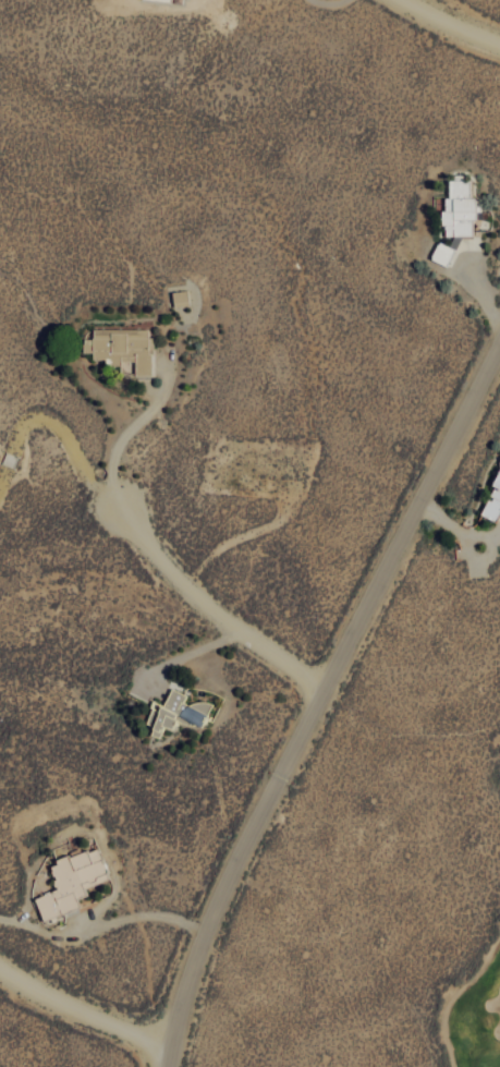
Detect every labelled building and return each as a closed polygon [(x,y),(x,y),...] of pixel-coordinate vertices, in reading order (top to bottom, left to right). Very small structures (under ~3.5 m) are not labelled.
[(472,234),(472,227),(475,218),(475,197),(471,195),(470,178),(447,178),(447,190),(444,199),(444,204),(440,214),(440,224),(444,226),(444,235),(453,235),(454,244),(447,244),(437,240),(429,258),(447,265),(460,235),(472,234)] [(147,328),(91,329),(91,338),(82,338),(82,352),(91,352),(91,357),(110,357),(110,365),(119,365),(119,370),(124,370),(124,361),(133,361),(133,374),(148,374),(147,328)] [(483,516),(496,520),(499,507),(499,461),(483,516)] [(151,700),(145,723),(151,725),(149,734),(160,737),(162,726),(171,728),(173,718),(202,725),(207,704),(183,699),(184,692),(167,688),(164,704),(151,700)] [(42,920),(78,906),(75,898),(88,894),(85,887),(108,879),(97,847),(81,852),(80,850),(47,862),(56,888),(33,897),(42,920)]
